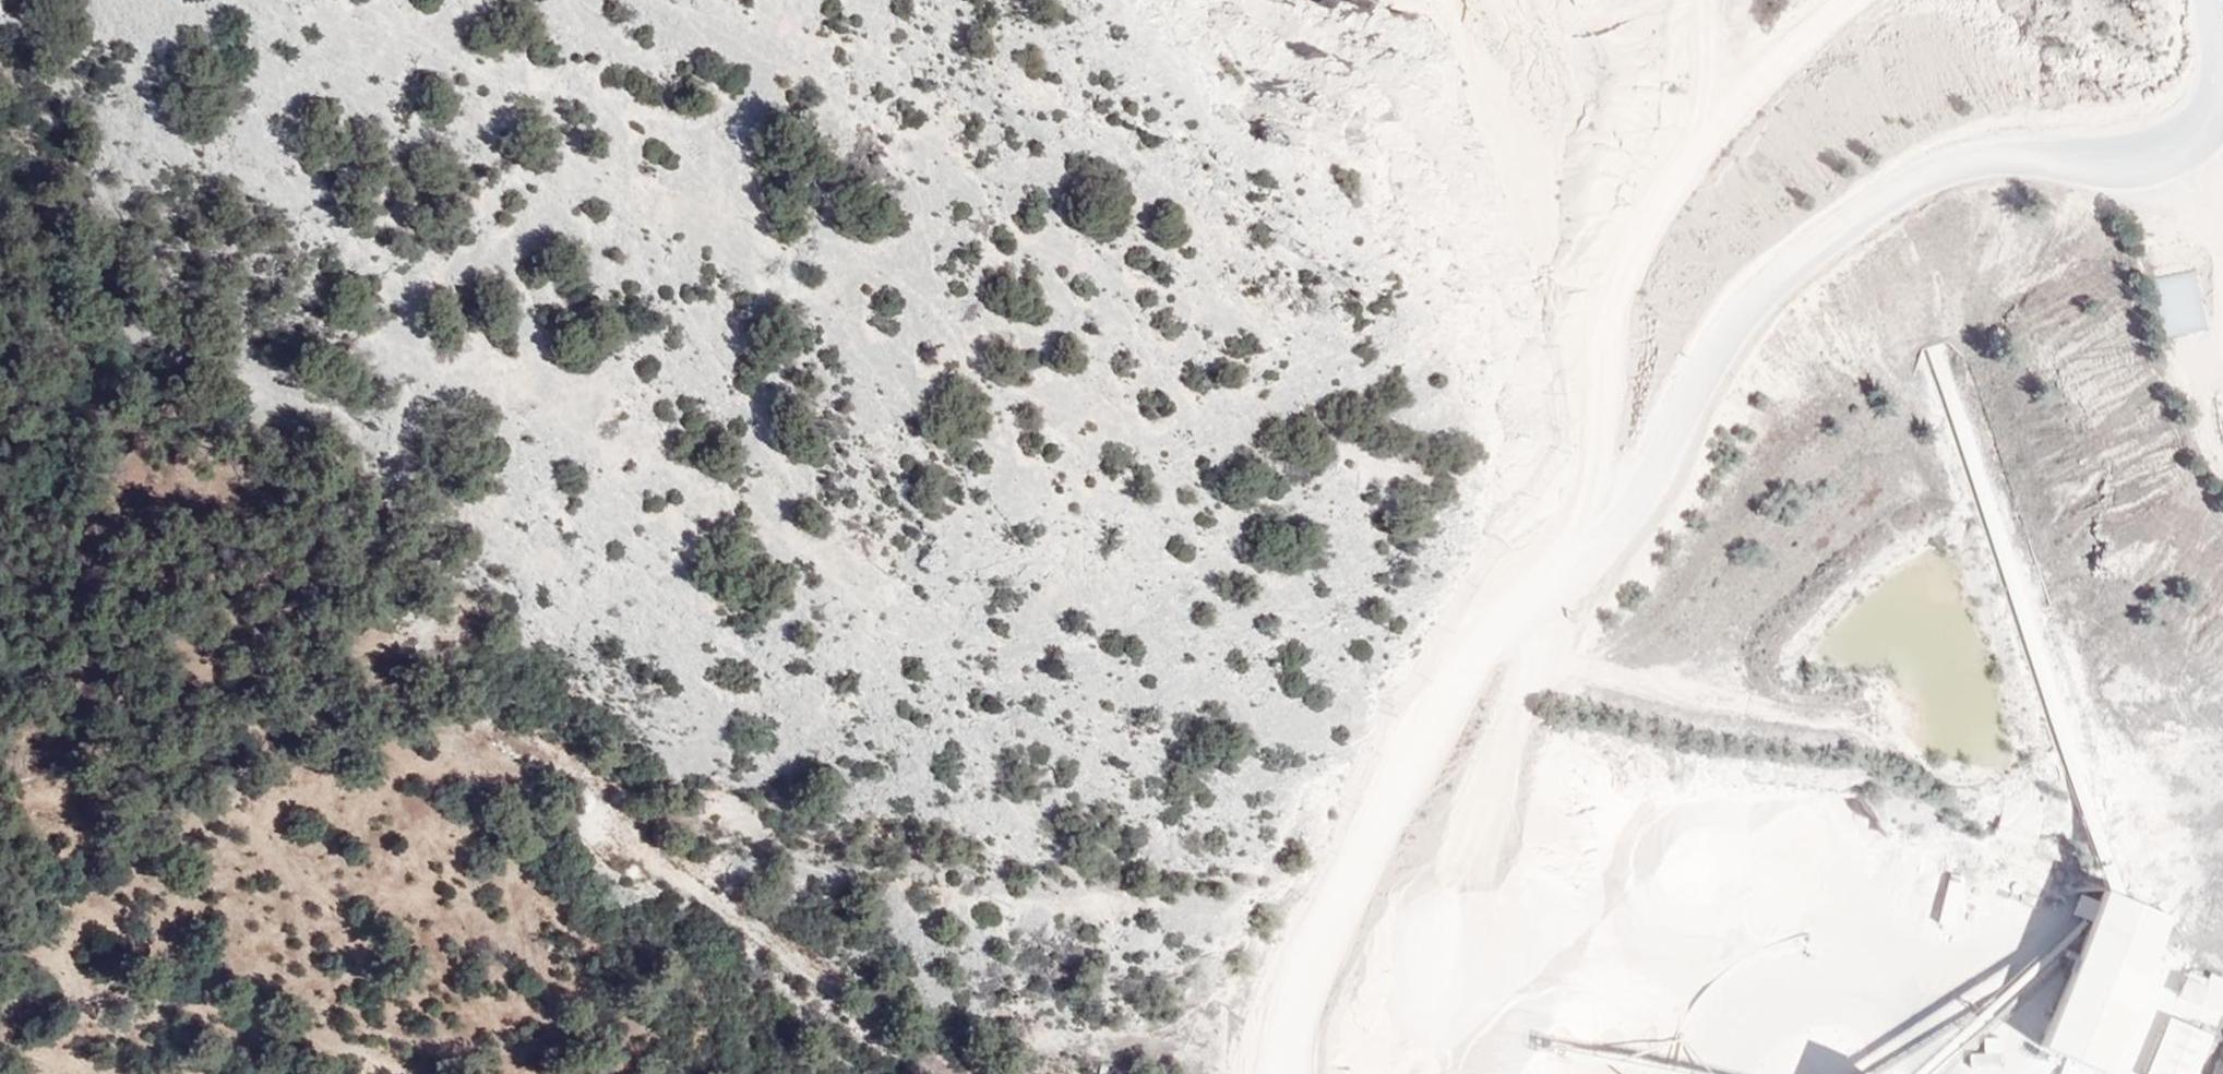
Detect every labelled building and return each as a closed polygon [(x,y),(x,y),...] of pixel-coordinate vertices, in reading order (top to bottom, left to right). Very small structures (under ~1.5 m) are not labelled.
[(2195,291),(2159,300),(2167,333),(2203,324),(2195,291)] [(1951,925),(1964,882),(1948,877),(1935,920),(1951,925)] [(2028,1040),(2097,1067),(2138,965),(2070,938),(2028,1040)] [(2138,1073),(2200,1073),(2222,1017),(2222,981),(2173,961),(2162,986),(2169,989),(2135,1073),(2138,1073)] [(1893,1070),(1815,1044),(1805,1073),(1891,1073),(1893,1070)]
